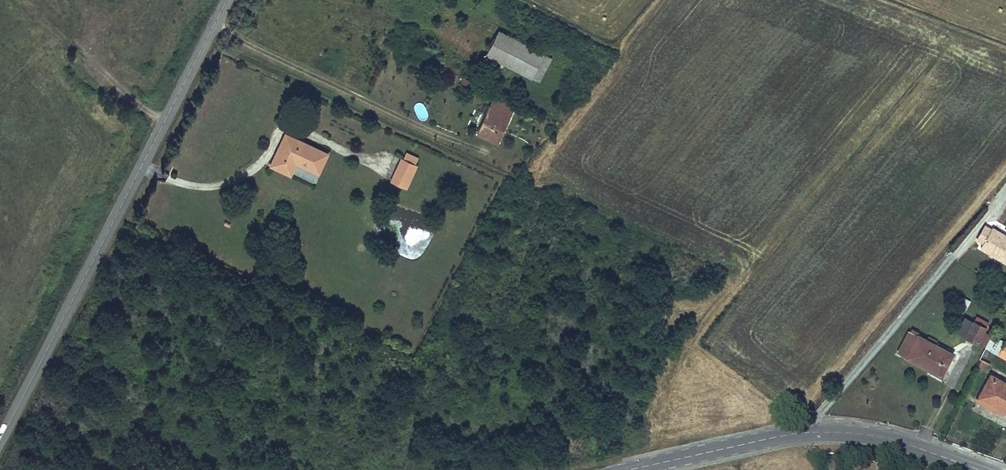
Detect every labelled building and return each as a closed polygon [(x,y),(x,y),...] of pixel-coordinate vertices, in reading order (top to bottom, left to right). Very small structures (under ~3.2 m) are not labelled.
[(501,29),(489,52),(539,77),(550,54),(501,29)] [(497,95),(480,130),(499,140),(515,105),(497,95)] [(422,102),(413,106),(419,120),(428,117),(422,102)] [(286,132),(271,163),(315,183),(329,152),(286,132)] [(407,153),(403,161),(414,166),(417,159),(407,153)] [(391,180),(407,188),(417,167),(414,166),(403,161),(401,160),(391,180)] [(992,231),(985,227),(977,240),(984,244),(992,231)] [(993,229),(992,231),(984,244),(981,249),(1005,263),(1005,237),(993,229)] [(963,299),(958,308),(964,311),(968,302),(963,299)] [(976,343),(983,332),(992,337),(996,328),(987,323),(976,317),(966,338),(976,343)] [(899,354),(931,370),(940,375),(951,354),(934,346),(936,341),(928,337),(926,340),(910,333),(899,354)] [(986,349),(1005,359),(1005,344),(992,337),(986,349)] [(997,404),(1000,406),(999,409),(1005,413),(1005,384),(991,376),(981,395),(997,404)] [(997,404),(981,395),(978,401),(994,410),(997,404)]
